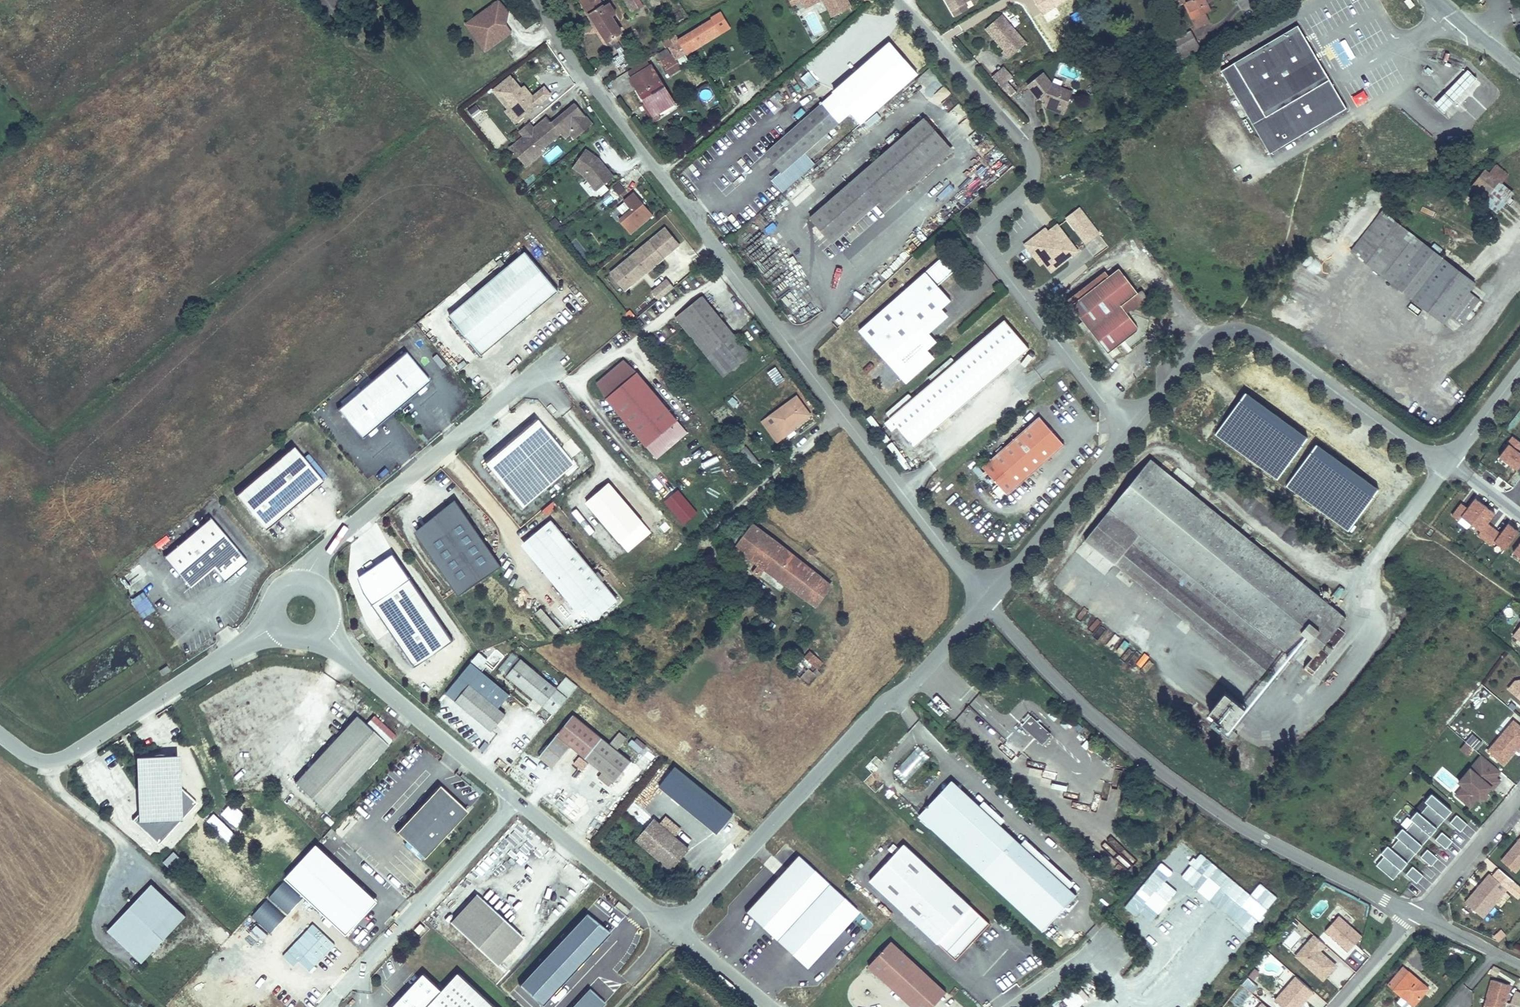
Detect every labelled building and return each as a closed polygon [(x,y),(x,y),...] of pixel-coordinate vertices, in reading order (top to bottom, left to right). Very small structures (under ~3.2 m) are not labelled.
[(333,16),(345,6),(340,0),(321,0),(333,16)] [(506,0),(490,0),(482,6),(487,12),(481,16),(479,22),(484,28),(478,33),(485,44),(512,25),(506,17),(501,10),(508,5),(509,4),(506,0)] [(583,9),(597,0),(577,0),(583,9)] [(597,0),(583,9),(610,47),(623,38),(610,19),(616,14),(608,3),(602,8),(597,0)] [(633,19),(641,14),(631,0),(620,0),(633,19)] [(830,14),(849,5),(847,0),(823,0),(830,14)] [(949,10),(963,5),(969,0),(943,0),(949,10)] [(1187,0),(1182,3),(1193,27),(1207,20),(1204,12),(1209,9),(1206,2),(1210,1),(1209,0),(1187,0)] [(963,5),(949,10),(952,16),(965,10),(963,5)] [(466,17),(478,33),(484,28),(479,22),(481,16),(487,12),(482,6),(466,17)] [(1000,51),(1008,60),(1027,43),(1002,13),(985,28),(1003,48),(1000,51)] [(683,59),(680,54),(715,33),(718,38),(728,32),(717,15),(707,21),(709,25),(674,46),(670,39),(666,41),(669,46),(665,48),(666,51),(675,64),(683,59)] [(1169,51),(1195,37),(1187,23),(1161,38),(1169,51)] [(1240,56),(1287,32),(1283,24),(1236,48),(1240,56)] [(1348,116),(1301,32),(1224,76),(1271,159),(1348,116)] [(715,33),(680,54),(683,59),(718,38),(715,33)] [(666,41),(663,34),(655,38),(662,50),(665,48),(669,46),(666,41)] [(1173,59),(1199,44),(1195,37),(1169,51),(1173,59)] [(916,57),(923,51),(914,41),(907,47),(916,57)] [(675,64),(666,51),(654,58),(668,81),(681,73),(675,64)] [(669,110),(641,66),(621,79),(636,103),(633,105),(647,127),(655,123),(653,120),(669,110)] [(991,76),(1010,98),(1016,93),(1006,82),(1012,77),(1003,66),(991,76)] [(929,100),(934,96),(940,104),(951,94),(931,70),(915,84),(929,100)] [(809,71),(800,78),(809,88),(818,81),(809,71)] [(1477,80),(1468,71),(1435,105),(1444,114),(1477,80)] [(1053,84),(1053,83),(1046,74),(1029,86),(1039,100),(1043,97),(1046,99),(1046,103),(1057,106),(1056,111),(1065,114),(1072,90),(1053,84)] [(515,124),(552,95),(544,86),(533,95),(525,85),(521,88),(511,75),(492,90),(507,109),(504,111),(515,124)] [(593,116),(576,96),(553,115),(548,110),(535,121),(525,129),(517,135),(533,154),(544,144),(542,142),(562,126),(564,129),(572,122),(578,129),(593,116)] [(948,111),(957,105),(952,98),(943,104),(948,111)] [(840,122),(822,102),(763,152),(781,173),(805,152),(828,133),(840,122)] [(525,129),(535,121),(530,115),(520,123),(525,129)] [(880,202),(948,144),(925,118),(810,216),(833,242),(880,202)] [(578,129),(572,122),(564,129),(566,131),(571,126),(576,131),(578,129)] [(805,152),(810,159),(833,139),(828,133),(805,152)] [(533,154),(517,135),(512,140),(527,158),(533,154)] [(954,151),(948,144),(880,202),(886,209),(954,151)] [(549,161),(563,153),(559,145),(545,154),(549,161)] [(612,173),(597,155),(583,145),(571,163),(581,170),(595,186),(612,173)] [(810,159),(805,152),(781,173),(772,181),(782,192),(815,164),(810,159)] [(1495,194),(1502,185),(1486,173),(1479,183),(1495,194)] [(1479,183),(1472,178),(1456,200),(1485,224),(1500,205),(1493,197),(1495,194),(1479,183)] [(612,186),(618,195),(625,190),(619,182),(612,186)] [(653,215),(634,192),(624,200),(631,209),(618,219),(630,234),(653,215)] [(1093,229),(1071,207),(1060,218),(1082,240),(1093,229)] [(1468,295),(1475,286),(1384,208),(1348,249),(1442,328),(1449,319),(1460,328),(1479,304),(1468,295)] [(1052,225),(1044,232),(1026,247),(1039,262),(1047,270),(1073,248),(1052,225)] [(631,285),(680,245),(665,227),(617,267),(631,285)] [(1026,247),(1044,232),(1040,228),(1018,246),(1035,266),(1039,262),(1026,247)] [(913,253),(924,243),(920,239),(909,248),(913,253)] [(481,355),(558,290),(526,252),(449,316),(481,355)] [(956,269),(943,255),(859,330),(907,383),(935,358),(928,350),(937,341),(930,333),(949,316),(942,308),(952,300),(938,285),(956,269)] [(499,272),(506,266),(501,260),(494,266),(499,272)] [(617,267),(610,272),(625,290),(631,285),(617,267)] [(1118,271),(1106,281),(1114,289),(1125,280),(1118,271)] [(1114,289),(1106,281),(1071,308),(1105,356),(1137,331),(1127,317),(1131,313),(1134,317),(1146,307),(1125,280),(1114,289)] [(723,377),(751,355),(703,294),(675,316),(723,377)] [(622,316),(631,322),(636,315),(628,309),(622,316)] [(1004,321),(884,423),(892,432),(897,428),(914,447),(1029,349),(1004,321)] [(430,380),(405,351),(338,409),(362,437),(430,380)] [(678,419),(636,371),(623,360),(597,383),(606,398),(647,445),(678,419)] [(784,379),(776,367),(769,372),(777,384),(784,379)] [(812,415),(797,395),(761,421),(777,443),(797,429),(796,427),(812,415)] [(1008,495),(1065,445),(1040,416),(983,467),(1008,495)] [(536,419),(484,463),(522,508),(574,464),(536,419)] [(688,432),(678,419),(647,445),(658,458),(688,432)] [(1519,452),(1519,451),(1519,441),(1513,436),(1499,457),(1517,469),(1519,465),(1519,453),(1519,452)] [(322,481),(293,446),(235,494),(264,529),(322,481)] [(1326,641),(1346,619),(1153,457),(1083,539),(1254,684),(1269,667),(1278,675),(1292,657),(1311,672),(1332,646),(1326,641)] [(651,532),(609,482),(586,501),(628,552),(651,532)] [(711,493),(707,498),(717,507),(722,503),(711,493)] [(1453,513),(1479,530),(1476,535),(1492,546),(1500,532),(1487,523),(1495,511),(1474,498),(1468,508),(1459,502),(1453,513)] [(501,565),(456,501),(414,531),(459,595),(501,565)] [(545,515),(556,506),(552,501),(541,509),(545,515)] [(224,580),(246,562),(210,518),(164,556),(190,587),(213,567),(224,580)] [(619,600),(551,519),(521,544),(586,621),(592,616),(595,619),(619,600)] [(741,558),(760,533),(744,521),(724,547),(741,558)] [(1507,523),(1494,544),(1505,550),(1517,530),(1507,523)] [(819,576),(760,533),(741,558),(753,567),(749,573),(756,578),(760,572),(802,601),(819,576)] [(985,552),(986,545),(976,544),(975,550),(985,552)] [(831,585),(819,576),(802,601),(812,609),(831,585)] [(453,641),(411,579),(374,604),(416,666),(453,641)] [(144,592),(130,600),(140,618),(154,610),(144,592)] [(560,629),(541,608),(536,612),(555,634),(560,629)] [(1106,638),(1110,626),(1103,624),(1099,636),(1106,638)] [(824,663),(810,651),(792,671),(801,679),(809,670),(813,674),(814,673),(817,677),(822,673),(818,669),(824,663)] [(479,652),(471,662),(482,672),(487,666),(485,664),(489,660),(479,652)] [(553,716),(578,686),(566,677),(556,688),(513,652),(502,665),(510,672),(506,676),(553,716)] [(1131,665),(1136,670),(1146,661),(1141,656),(1131,665)] [(482,672),(471,662),(445,693),(492,731),(506,714),(498,708),(510,694),(482,672)] [(155,673),(163,668),(160,663),(152,668),(155,673)] [(1515,680),(1508,689),(1519,699),(1519,679),(1515,680)] [(1238,706),(1217,689),(1200,709),(1221,726),(1238,706)] [(1056,723),(1061,716),(1055,711),(1049,718),(1056,723)] [(365,724),(388,745),(396,736),(373,715),(365,724)] [(573,715),(538,757),(552,769),(571,746),(615,782),(631,762),(616,750),(609,744),(573,715)] [(1043,745),(1052,735),(1031,715),(1022,725),(1043,745)] [(326,812),(388,745),(365,724),(356,716),(295,783),(326,812)] [(1517,750),(1519,746),(1519,727),(1514,722),(1488,751),(1504,764),(1517,750)] [(1019,725),(1005,740),(1020,754),(1034,739),(1019,725)] [(319,738),(327,742),(332,734),(325,729),(319,738)] [(619,732),(609,744),(616,750),(627,738),(619,732)] [(1474,733),(1467,739),(1475,750),(1482,744),(1474,733)] [(637,738),(634,741),(643,748),(645,750),(647,747),(637,738)] [(632,739),(628,743),(640,753),(643,748),(634,741),(632,739)] [(1460,750),(1469,756),(1474,748),(1465,742),(1460,750)] [(914,749),(895,769),(907,780),(926,760),(914,749)] [(581,770),(588,764),(580,754),(573,760),(581,770)] [(197,803),(180,787),(178,755),(134,757),(137,815),(132,820),(158,845),(197,803)] [(1499,772),(1479,756),(1468,769),(1473,773),(1461,787),(1454,795),(1468,808),(1476,799),(1478,801),(1489,789),(1490,788),(1485,784),(1490,778),(1492,780),(1494,778),(1499,772)] [(1473,773),(1468,769),(1457,783),(1461,787),(1473,773)] [(1490,788),(1489,789),(1490,791),(1498,782),(1494,778),(1492,780),(1490,778),(1485,784),(1490,788)] [(966,793),(952,780),(918,817),(932,829),(966,793)] [(653,781),(647,789),(664,800),(669,791),(653,781)] [(423,858),(467,812),(439,786),(395,832),(423,858)] [(652,798),(644,792),(637,799),(645,806),(652,798)] [(980,806),(966,793),(932,829),(1042,932),(1076,895),(1070,889),(1021,844),(1001,825),(980,806)] [(1384,855),(1376,865),(1389,876),(1398,867),(1401,870),(1407,862),(1404,859),(1412,850),(1416,853),(1422,845),(1419,842),(1427,833),(1430,836),(1437,828),(1434,825),(1442,816),(1445,819),(1452,811),(1432,794),(1425,802),(1428,804),(1420,814),(1417,811),(1410,819),(1414,821),(1406,831),(1402,828),(1396,836),(1399,839),(1391,848),(1388,845),(1381,853),(1384,855)] [(980,806),(1001,825),(1005,821),(984,801),(980,806)] [(230,802),(220,814),(236,828),(246,815),(230,802)] [(633,806),(628,812),(638,819),(642,812),(633,806)] [(206,821),(228,842),(236,834),(214,814),(206,821)] [(1456,815),(1450,823),(1460,832),(1467,824),(1456,815)] [(660,823),(676,837),(682,830),(666,816),(660,823)] [(1437,828),(1445,819),(1442,816),(1434,825),(1437,828)] [(660,823),(654,818),(635,840),(671,871),(690,849),(676,837),(660,823)] [(1442,832),(1435,840),(1446,849),(1452,841),(1442,832)] [(1422,845),(1430,836),(1427,833),(1419,842),(1422,845)] [(1501,860),(1516,873),(1519,868),(1519,838),(1501,860)] [(1021,844),(1070,889),(1074,884),(1025,839),(1021,844)] [(990,923),(904,843),(870,880),(956,959),(990,923)] [(284,878),(346,935),(378,901),(316,844),(284,878)] [(1427,849),(1421,857),(1431,866),(1438,858),(1427,849)] [(1407,862),(1416,853),(1412,850),(1404,859),(1407,862)] [(162,862),(171,871),(182,860),(173,851),(162,862)] [(858,911),(798,856),(746,911),(807,967),(858,911)] [(1423,876),(1412,866),(1406,874),(1416,883),(1423,876)] [(1393,879),(1401,870),(1398,867),(1389,876),(1393,879)] [(1508,890),(1489,873),(1465,902),(1484,918),(1508,890)] [(151,885),(107,931),(142,963),(185,916),(151,885)] [(522,937),(476,895),(449,923),(496,966),(522,937)] [(541,1006),(609,932),(586,911),(518,985),(541,1006)] [(1363,936),(1339,916),(1325,932),(1349,952),(1363,936)] [(282,955),(293,966),(298,961),(310,972),(335,944),(312,923),(282,955)] [(414,933),(420,926),(416,923),(410,929),(414,933)] [(1295,956),(1323,981),(1338,965),(1321,951),(1326,946),(1314,935),(1295,956)] [(892,942),(869,966),(913,1006),(934,1006),(947,993),(892,942)] [(1430,989),(1403,966),(1387,985),(1414,1006),(1430,989)] [(1496,977),(1501,970),(1494,966),(1488,973),(1496,977)] [(457,973),(441,991),(423,974),(392,1006),(493,1006),(457,973)] [(1313,992),(1295,976),(1274,1000),(1282,1006),(1300,1006),(1313,992)] [(1253,993),(1258,986),(1247,978),(1242,985),(1253,993)] [(1512,985),(1491,979),(1483,1006),(1504,1006),(1506,1002),(1507,1003),(1511,990),(1512,985)] [(605,1003),(589,988),(572,1006),(601,1006),(605,1003)] [(1507,1003),(1519,1006),(1519,992),(1511,990),(1507,1003)]
